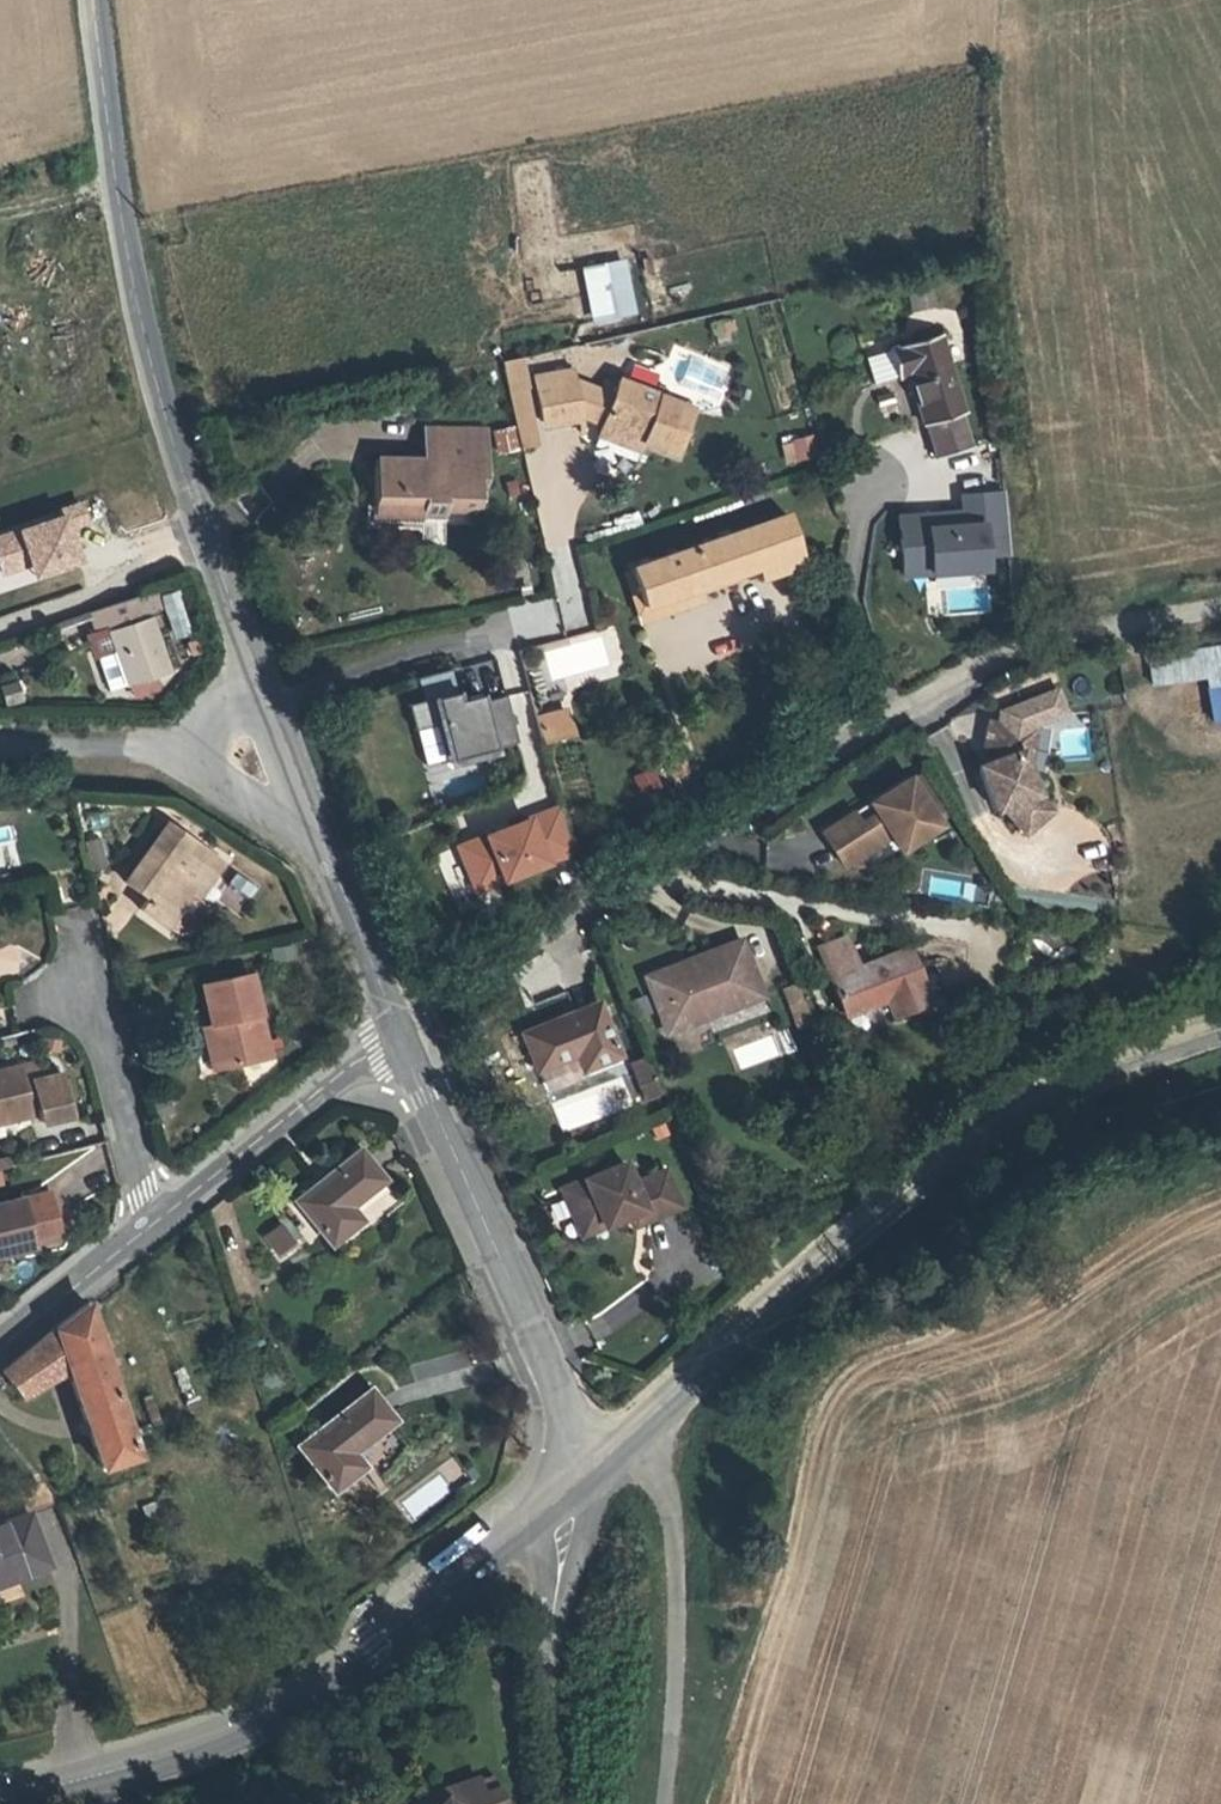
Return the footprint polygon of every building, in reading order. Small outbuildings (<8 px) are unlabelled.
[(635,314),(631,285),(644,283),(640,255),(573,265),(576,286),(583,284),(589,321),(635,314)] [(963,414),(939,336),(887,352),(895,378),(903,376),(919,427),(922,427),(933,462),(968,452),(957,416),(963,414)] [(581,441),(628,457),(635,439),(663,451),(682,406),(610,378),(603,395),(563,379),(565,373),(526,380),(533,424),(572,418),(585,422),(581,441)] [(498,455),(519,449),(513,426),(491,432),(498,455)] [(410,524),(438,528),(440,520),(465,524),(469,501),(481,503),(492,441),(428,428),(422,453),(376,445),(366,507),(390,511),(391,504),(413,508),(412,515),(410,524)] [(813,436),(781,441),(784,463),(816,458),(813,436)] [(1009,554),(1005,493),(963,496),(964,513),(965,526),(949,527),(948,514),(899,517),(901,548),(928,546),(930,573),(986,569),(985,556),(1009,554)] [(0,532),(0,591),(96,561),(79,507),(0,532)] [(965,526),(964,513),(948,514),(949,527),(965,526)] [(688,588),(755,567),(759,578),(798,566),(781,514),(623,565),(636,603),(688,588)] [(930,573),(928,546),(901,548),(903,575),(930,573)] [(641,621),(694,605),(688,588),(636,603),(641,621)] [(91,633),(103,630),(111,652),(94,658),(104,689),(121,683),(165,669),(147,615),(134,619),(127,595),(83,610),(91,633)] [(1147,652),(1149,684),(1206,680),(1209,723),(1220,723),(1220,647),(1147,652)] [(0,684),(0,695),(4,707),(24,701),(18,679),(0,684)] [(504,696),(530,784),(545,780),(519,691),(504,696)] [(449,695),(415,706),(422,731),(429,728),(441,765),(511,743),(500,696),(476,704),(474,697),(452,703),(449,695)] [(415,706),(401,710),(408,735),(422,731),(415,706)] [(557,709),(528,716),(534,739),(563,732),(557,709)] [(1026,835),(1054,813),(1041,797),(1031,770),(1024,752),(1030,730),(994,722),(988,749),(992,762),(981,766),(995,812),(1005,808),(1026,835)] [(1040,732),(1030,730),(1024,752),(1031,770),(1040,732)] [(655,767),(631,778),(641,798),(665,786),(655,767)] [(855,814),(825,832),(844,866),(893,836),(902,851),(942,827),(913,778),(873,803),(883,819),(865,830),(855,814)] [(551,807),(448,845),(464,888),(563,852),(551,807)] [(134,907),(160,923),(182,889),(199,863),(172,844),(177,837),(154,823),(118,880),(140,895),(134,907)] [(204,855),(177,837),(172,844),(199,863),(204,855)] [(78,844),(87,874),(107,868),(97,838),(78,844)] [(206,869),(199,863),(182,889),(189,894),(206,869)] [(238,910),(255,889),(237,873),(219,894),(238,910)] [(189,894),(182,889),(160,923),(171,930),(179,928),(195,905),(193,896),(189,894)] [(736,937),(641,972),(662,1020),(699,1007),(701,1013),(757,993),(736,937)] [(904,943),(822,971),(838,1009),(879,993),(885,1010),(924,995),(904,943)] [(245,968),(198,980),(209,1020),(219,1063),(265,1051),(245,968)] [(782,985),(789,1004),(803,999),(796,981),(782,985)] [(789,1004),(798,1028),(812,1023),(803,999),(789,1004)] [(599,1000),(519,1029),(531,1064),(575,1049),(580,1063),(616,1050),(599,1000)] [(855,1035),(877,1027),(872,1012),(850,1020),(855,1035)] [(208,1066),(219,1063),(209,1020),(197,1023),(208,1066)] [(730,1049),(738,1070),(792,1049),(784,1028),(730,1049)] [(630,1056),(639,1080),(655,1075),(646,1050),(630,1056)] [(2,1121),(1,1114),(37,1106),(40,1120),(71,1113),(60,1065),(38,1070),(36,1062),(0,1070),(0,1121),(2,1121)] [(646,1099),(661,1093),(655,1075),(639,1080),(646,1099)] [(362,1144),(299,1193),(332,1236),(362,1213),(351,1199),(384,1173),(362,1144)] [(630,1174),(621,1149),(562,1174),(574,1206),(591,1199),(598,1213),(638,1194),(644,1209),(672,1199),(659,1164),(630,1174)] [(0,1200),(0,1251),(30,1244),(27,1228),(48,1223),(41,1191),(19,1195),(0,1200)] [(598,1213),(591,1199),(574,1206),(581,1221),(598,1213)] [(278,1219),(257,1235),(278,1263),(299,1248),(278,1219)] [(30,1244),(52,1238),(48,1223),(27,1228),(30,1244)] [(88,1299),(3,1368),(20,1393),(69,1365),(101,1462),(136,1450),(88,1299)] [(304,1438),(337,1481),(366,1458),(355,1443),(394,1412),(372,1383),(304,1438)] [(0,1519),(0,1576),(45,1561),(28,1509),(0,1519)] [(413,1803),(498,1803),(494,1785),(474,1790),(469,1772),(448,1777),(424,1803),(417,1799),(413,1803)] [(432,1782),(417,1799),(424,1803),(448,1777),(432,1782)]
